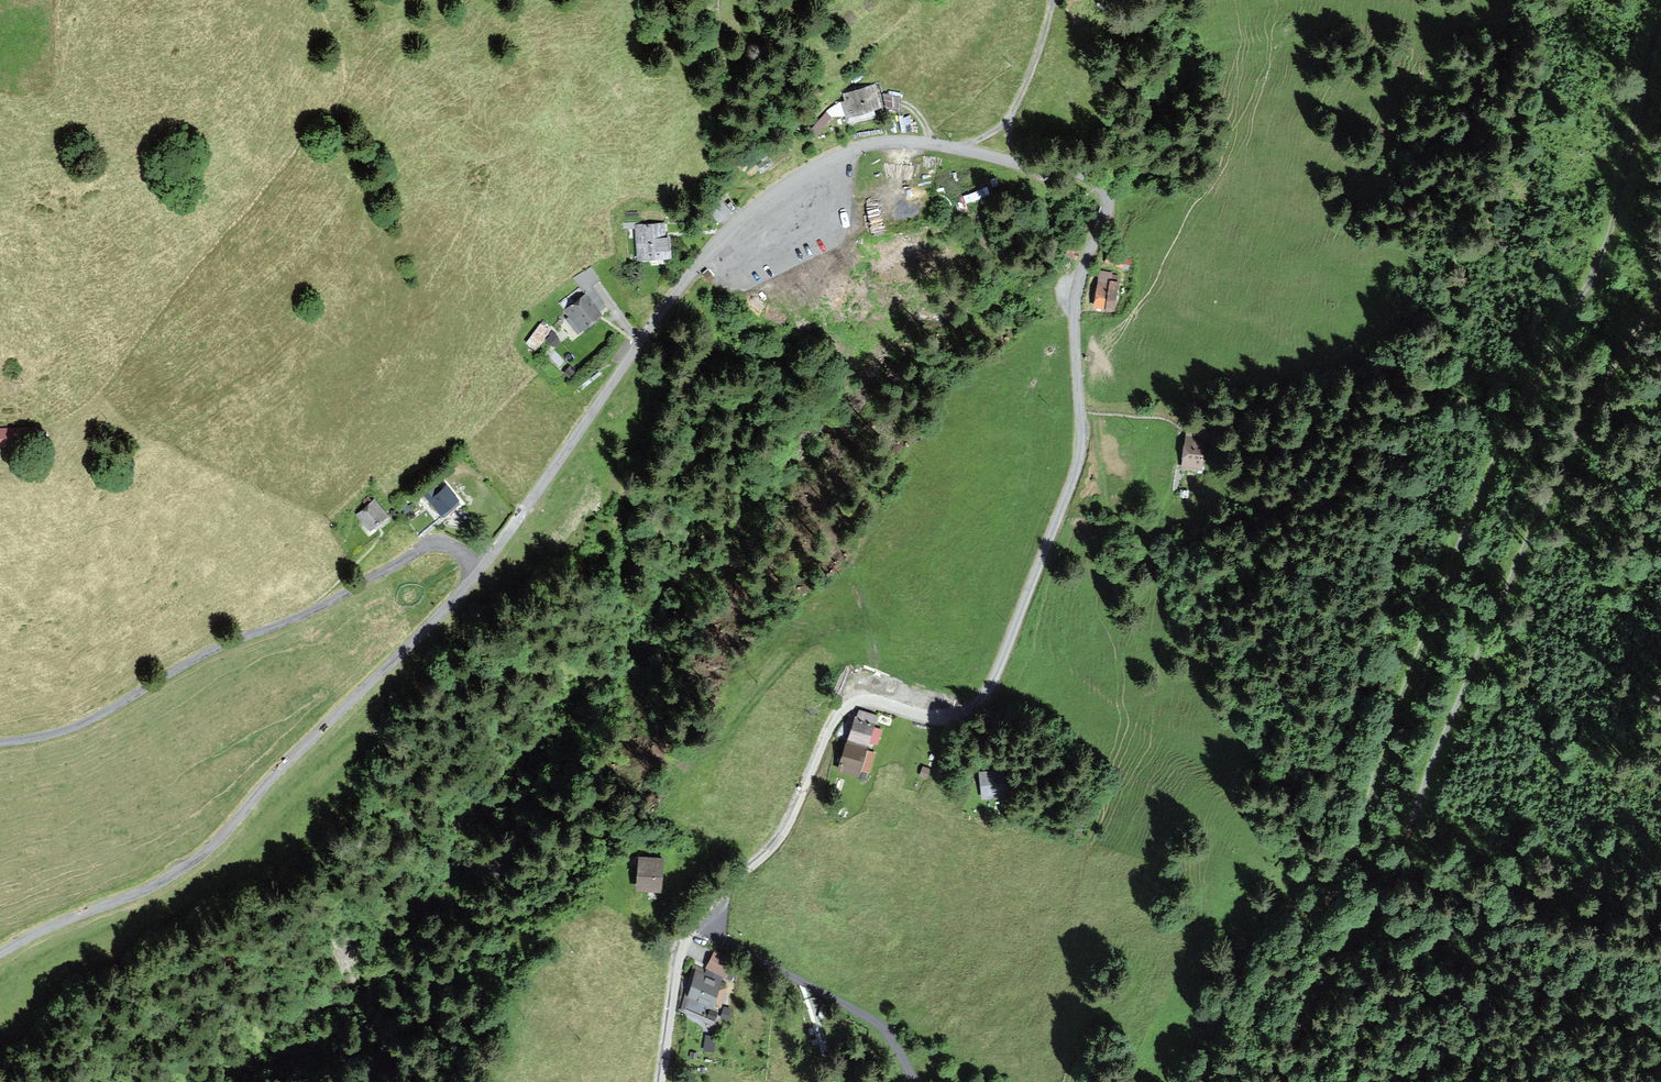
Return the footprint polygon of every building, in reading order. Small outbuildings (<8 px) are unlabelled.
[(876,82),(843,93),(845,99),(841,101),(846,118),(883,106),(876,82)] [(887,90),(885,105),(900,107),(902,92),(887,90)] [(826,110),(812,126),(818,132),(833,115),(826,110)] [(964,192),(968,203),(985,197),(981,186),(964,192)] [(665,222),(635,223),(636,259),(671,258),(670,236),(666,237),(665,222)] [(1068,255),(1078,257),(1080,248),(1070,246),(1068,255)] [(1126,258),(1108,251),(1104,261),(1123,268),(1126,258)] [(592,285),(601,280),(590,265),(574,276),(586,294),(563,309),(568,316),(566,318),(577,334),(604,316),(600,310),(606,306),(592,285)] [(1112,272),(1099,270),(1093,306),(1113,310),(1120,275),(1111,273),(1112,272)] [(550,330),(540,323),(526,342),(535,349),(550,330)] [(0,423),(0,441),(36,440),(36,423),(0,423)] [(1211,428),(1189,423),(1180,468),(1202,472),(1211,428)] [(434,486),(424,496),(443,514),(460,497),(446,482),(438,490),(434,486)] [(374,497),(356,512),(372,531),(390,515),(374,497)] [(403,499),(397,504),(404,513),(410,508),(403,499)] [(884,717),(857,711),(841,775),(867,782),(884,717)] [(1003,766),(976,770),(980,800),(1007,797),(1003,766)] [(658,857),(640,856),(637,894),(656,895),(658,857)] [(739,963),(713,949),(707,961),(733,974),(739,963)] [(725,983),(698,970),(680,1008),(707,1021),(725,983)]
